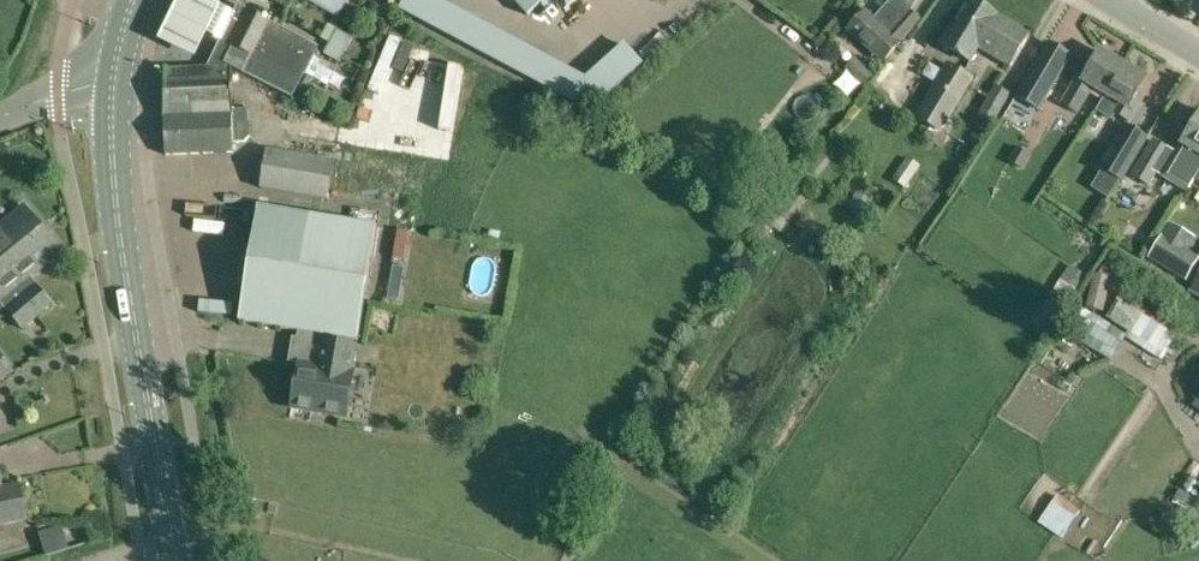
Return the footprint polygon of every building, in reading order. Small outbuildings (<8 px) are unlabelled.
[(159,41),(197,60),(209,35),(222,42),(236,14),(209,0),(178,0),(158,41),(159,41)] [(339,18),(349,0),(306,0),(339,18)] [(528,14),(538,25),(567,0),(516,0),(528,14)] [(875,20),(866,11),(849,30),(885,61),(901,43),(900,42),(921,19),(910,9),(915,0),(893,0),(875,20)] [(977,49),(982,40),(997,15),(998,14),(974,0),(971,0),(954,29),(948,25),(938,42),(971,59),(977,49)] [(323,49),(275,25),(244,9),(226,42),(230,44),(220,62),(230,67),(233,67),(297,99),(323,49)] [(982,40),(977,49),(1010,68),(1030,34),(997,15),(982,40)] [(527,37),(509,59),(519,68),(537,46),(527,37)] [(1040,58),(1016,98),(1037,110),(1061,71),(1070,55),(1049,43),(1040,58)] [(546,51),(530,66),(539,76),(555,61),(546,51)] [(1106,95),(1124,64),(1101,51),(1091,67),(1087,64),(1073,88),(1088,96),(1093,87),(1106,95)] [(557,82),(569,65),(559,58),(547,75),(557,82)] [(972,77),(946,62),(929,90),(931,92),(917,116),(941,131),(972,77)] [(1146,77),(1124,64),(1106,95),(1097,111),(1112,120),(1116,113),(1128,120),(1142,97),(1137,94),(1146,77)] [(233,67),(230,67),(165,69),(163,118),(165,118),(167,155),(234,152),(234,142),(246,142),(251,136),(250,108),(234,109),(233,67)] [(994,123),(1012,93),(995,83),(978,113),(994,123)] [(1177,152),(1154,138),(1133,174),(1149,184),(1156,173),(1187,192),(1195,179),(1198,172),(1198,115),(1177,152)] [(1127,166),(1144,141),(1147,135),(1128,124),(1102,169),(1119,179),(1127,166)] [(281,130),(280,140),(328,146),(329,136),(281,130)] [(1031,155),(1016,146),(1008,162),(1023,170),(1031,155)] [(328,199),(335,161),(269,150),(263,188),(328,199)] [(335,185),(373,187),(374,159),(335,157),(335,185)] [(906,189),(922,166),(907,157),(892,179),(906,189)] [(193,204),(193,217),(223,218),(224,205),(193,204)] [(25,328),(53,304),(36,284),(32,279),(40,272),(63,254),(24,205),(0,225),(0,297),(1,298),(0,299),(0,316),(9,309),(25,328)] [(240,326),(360,344),(378,226),(258,208),(240,326)] [(1163,234),(1148,258),(1188,283),(1198,265),(1198,256),(1163,234)] [(381,287),(398,288),(399,270),(383,268),(381,287)] [(1187,292),(1195,297),(1190,305),(1198,310),(1198,272),(1187,292)] [(1180,334),(1142,309),(1120,295),(1106,317),(1128,330),(1168,354),(1180,334)] [(1067,331),(1111,359),(1127,335),(1082,307),(1067,331)] [(349,373),(354,347),(323,342),(318,367),(300,364),(293,407),(345,416),(352,373),(349,373)] [(13,371),(0,354),(0,381),(13,371)] [(1159,507),(1173,516),(1198,475),(1198,460),(1192,456),(1159,507)] [(26,520),(20,485),(2,488),(0,478),(0,525),(26,520)] [(1033,516),(1057,532),(1075,503),(1051,488),(1033,516)]
